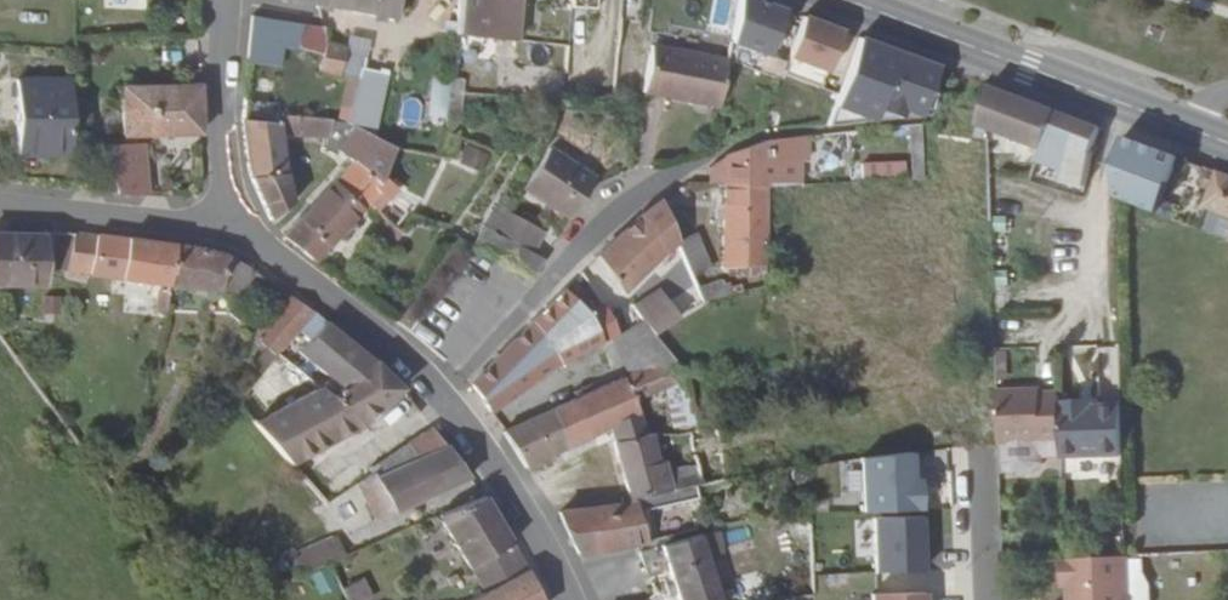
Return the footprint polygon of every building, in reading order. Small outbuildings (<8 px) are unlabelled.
[(318,5),(395,18),(397,0),(318,0),(318,5)] [(450,30),(511,39),(515,0),(454,0),(450,30)] [(758,0),(747,0),(736,43),(743,45),(739,65),(780,81),(789,58),(804,18),(758,0)] [(254,15),(250,59),(267,59),(269,43),(296,50),(298,37),(301,25),(254,15)] [(844,32),(804,18),(789,58),(829,73),(844,32)] [(301,25),(298,37),(322,43),(324,43),(321,29),(301,25)] [(298,37),(296,50),(320,55),(322,43),(298,37)] [(875,120),(900,52),(861,37),(829,122),(875,120)] [(320,55),(318,68),(339,73),(344,48),(324,43),(322,43),(320,55)] [(648,91),(721,109),(731,62),(658,45),(648,91)] [(339,73),(354,77),(360,52),(344,48),(339,73)] [(320,55),(296,50),(294,62),(318,68),(320,55)] [(940,68),(900,52),(875,120),(924,115),(934,111),(937,103),(940,68)] [(201,133),(200,66),(185,66),(185,84),(117,85),(118,134),(201,133)] [(74,150),(75,140),(71,76),(17,80),(21,152),(74,150)] [(443,97),(458,97),(460,83),(445,81),(443,97)] [(1087,161),(1100,128),(991,87),(980,126),(1043,150),(1039,162),(1064,171),(1062,178),(1084,186),(1091,162),(1087,161)] [(453,137),(458,97),(443,97),(439,131),(453,137)] [(255,178),(284,173),(280,134),(303,136),(304,122),(273,117),(275,102),(247,98),(245,113),(245,130),(250,157),(255,178)] [(304,122),(303,136),(321,138),(323,124),(304,122)] [(923,179),(922,128),(908,129),(909,180),(923,179)] [(451,155),(453,137),(439,131),(437,155),(451,155)] [(378,182),(380,179),(392,150),(360,133),(342,155),(355,163),(378,182)] [(825,160),(825,135),(776,139),(770,141),(730,155),(729,184),(768,184),(818,183),(818,160),(825,160)] [(1115,196),(1156,210),(1156,176),(1119,162),(1125,138),(1123,137),(1114,161),(1115,196)] [(1156,210),(1160,211),(1179,157),(1125,138),(1119,162),(1156,176),(1156,210)] [(124,141),(121,192),(160,196),(161,162),(145,161),(145,141),(124,141)] [(572,220),(591,188),(597,177),(549,149),(524,188),(572,220)] [(729,184),(730,155),(726,157),(712,168),(712,185),(729,184)] [(863,181),(900,179),(899,159),(862,160),(863,181)] [(335,184),(361,209),(367,203),(380,213),(397,193),(380,179),(378,182),(355,163),(335,184)] [(1214,194),(1220,174),(1211,170),(1207,172),(1205,174),(1203,178),(1203,182),(1204,189),(1214,194)] [(269,213),(273,219),(293,204),(284,173),(255,178),(269,213)] [(1227,236),(1227,177),(1220,174),(1214,194),(1212,199),(1215,201),(1211,212),(1206,226),(1227,236)] [(285,236),(310,261),(361,209),(335,184),(285,236)] [(723,270),(767,269),(768,184),(729,184),(728,236),(724,236),(723,270)] [(493,235),(505,215),(512,202),(502,196),(480,227),(493,235)] [(1206,210),(1211,212),(1215,201),(1212,199),(1210,198),(1206,210)] [(646,214),(598,259),(618,286),(624,295),(664,253),(680,243),(662,201),(646,214)] [(493,235),(535,261),(546,237),(505,215),(493,235)] [(996,232),(1007,232),(1007,219),(996,219),(996,232)] [(530,285),(543,267),(535,261),(493,235),(480,227),(467,245),(530,285)] [(0,231),(0,278),(44,278),(44,267),(45,231),(0,231)] [(72,232),(45,231),(44,267),(69,268),(72,232)] [(72,232),(69,268),(121,274),(124,237),(96,233),(72,232)] [(695,235),(680,243),(696,278),(711,271),(695,235)] [(125,236),(124,237),(121,274),(169,279),(173,242),(125,236)] [(996,251),(1009,251),(1008,237),(997,237),(996,251)] [(204,248),(173,242),(169,279),(250,287),(257,274),(228,257),(204,248)] [(998,268),(1008,268),(1008,254),(997,255),(998,268)] [(1009,272),(998,272),(998,288),(1009,288),(1009,272)] [(315,313),(271,283),(267,290),(284,304),(258,334),(279,354),(290,341),(315,313)] [(611,293),(635,328),(644,324),(635,310),(624,295),(618,286),(611,293)] [(635,310),(644,324),(670,306),(660,293),(635,310)] [(670,306),(644,324),(653,336),(699,306),(684,297),(670,306)] [(353,342),(315,313),(290,341),(325,380),(315,388),(330,402),(374,362),(353,342)] [(470,384),(493,416),(543,372),(565,362),(534,320),(506,351),(470,384)] [(644,324),(635,328),(613,344),(627,371),(641,366),(643,373),(671,361),(653,336),(644,324)] [(1007,380),(1007,350),(997,350),(997,380),(1007,380)] [(570,446),(608,427),(642,410),(639,400),(685,382),(671,361),(643,373),(586,397),(577,401),(555,410),(570,446)] [(330,402),(315,388),(262,427),(294,468),(360,427),(403,389),(374,362),(330,402)] [(574,393),(577,401),(586,397),(583,389),(574,393)] [(1059,404),(1058,394),(1041,394),(1041,389),(998,390),(1001,445),(1001,474),(1035,472),(1043,460),(1043,443),(1061,444),(1059,404)] [(1123,460),(1122,409),(1091,409),(1082,409),(1082,403),(1059,404),(1061,444),(1061,459),(1061,462),(1123,460)] [(679,431),(699,426),(692,406),(673,413),(679,431)] [(528,467),(570,446),(555,410),(504,432),(528,467)] [(608,427),(613,443),(650,431),(642,410),(608,427)] [(448,444),(433,423),(405,441),(417,460),(448,444)] [(697,487),(724,483),(715,429),(689,434),(695,465),(666,471),(665,460),(658,461),(651,431),(650,431),(613,443),(624,482),(631,500),(697,487)] [(417,460),(405,441),(368,466),(379,477),(381,479),(417,460)] [(1043,460),(1061,459),(1061,444),(1043,443),(1043,460)] [(470,475),(448,444),(417,460),(381,479),(379,477),(349,494),(372,523),(470,475)] [(911,454),(861,459),(863,515),(921,512),(921,482),(914,482),(911,454)] [(700,500),(697,487),(631,500),(634,511),(700,500)] [(485,498),(441,515),(470,568),(475,564),(487,589),(524,570),(485,498)] [(626,547),(645,542),(634,511),(631,500),(559,513),(579,554),(626,547)] [(922,518),(873,519),(874,573),(923,572),(922,518)] [(293,552),(302,572),(323,564),(343,555),(334,535),(293,552)] [(704,535),(641,554),(650,579),(671,573),(680,599),(721,599),(704,535)] [(1127,560),(1061,562),(1062,587),(1068,587),(1069,599),(1129,599),(1127,560)] [(308,571),(314,593),(335,588),(329,565),(308,571)] [(524,570),(487,589),(468,599),(540,599),(524,570)] [(344,599),(370,599),(361,577),(338,587),(344,599)]
